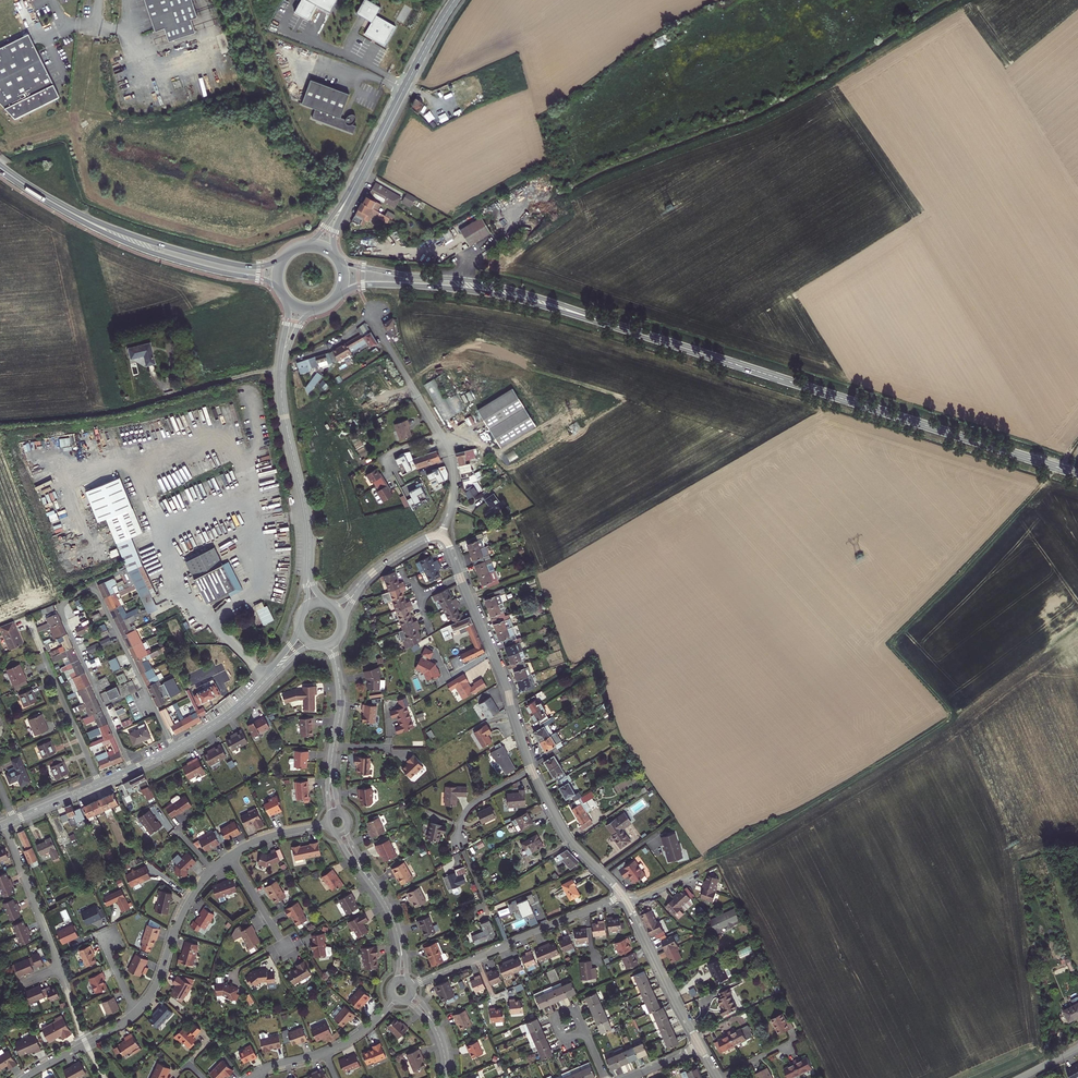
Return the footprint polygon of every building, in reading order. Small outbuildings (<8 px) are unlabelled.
[(155,31),(165,28),(169,41),(195,33),(191,20),(197,17),(192,0),(145,0),(155,31)] [(295,11),(309,19),(317,5),(331,13),(338,0),(302,0),(295,11)] [(360,14),(376,23),(370,35),(390,46),(400,27),(381,15),(385,7),(372,0),(368,0),(360,14)] [(0,44),(0,101),(14,115),(59,93),(56,86),(28,31),(0,44)] [(657,39),(649,43),(652,48),(660,44),(657,39)] [(349,94),(310,80),(302,104),(315,109),(312,118),(353,133),(356,126),(352,124),(354,122),(355,119),(356,117),(355,115),(354,115),(352,114),(349,115),(347,117),(346,120),(340,117),(349,94)] [(423,119),(428,111),(426,110),(430,104),(431,104),(432,103),(420,92),(420,91),(412,108),(423,119)] [(371,195),(389,205),(394,197),(392,196),(388,194),(383,192),(383,191),(376,186),(371,195)] [(392,196),(394,197),(397,198),(398,196),(385,189),(383,191),(392,196)] [(406,192),(401,202),(411,207),(416,197),(406,192)] [(367,196),(363,204),(373,209),(375,206),(380,209),(382,205),(368,198),(368,197),(367,196)] [(373,209),(363,204),(352,222),(360,227),(367,215),(370,217),(372,213),(388,222),(390,219),(379,212),(373,209)] [(460,230),(470,246),(491,233),(481,217),(460,230)] [(394,319),(393,319),(383,325),(391,338),(396,334),(394,325),(393,326),(394,319)] [(366,343),(367,345),(378,344),(377,342),(365,323),(358,329),(358,330),(361,335),(366,343)] [(361,335),(346,343),(351,352),(366,343),(361,335)] [(346,343),(333,351),(329,353),(333,363),(334,362),(335,361),(336,362),(351,353),(351,352),(346,343)] [(129,349),(132,359),(145,356),(147,365),(155,364),(152,351),(151,351),(150,348),(151,348),(150,344),(129,349)] [(323,374),(324,373),(323,369),(329,367),(333,363),(329,353),(325,353),(317,356),(321,367),(320,367),(320,369),(320,372),(323,374)] [(319,365),(315,357),(297,363),(300,374),(311,370),(310,368),(319,365)] [(305,388),(308,394),(315,386),(323,374),(320,372),(320,369),(305,388)] [(477,410),(501,447),(536,426),(513,388),(477,410)] [(447,405),(438,410),(444,420),(453,415),(446,402),(445,402),(447,405)] [(394,424),(400,440),(411,436),(408,428),(410,427),(408,420),(394,424)] [(456,453),(458,466),(466,464),(476,461),(475,455),(478,454),(476,448),(456,453)] [(413,459),(417,469),(441,460),(437,450),(413,459)] [(395,460),(403,474),(412,470),(404,455),(395,460)] [(360,459),(363,465),(367,463),(371,461),(370,458),(366,460),(364,457),(360,459)] [(458,466),(462,480),(469,479),(466,464),(458,466)] [(426,475),(433,486),(444,480),(438,468),(426,475)] [(376,486),(384,481),(381,476),(380,477),(375,469),(365,475),(370,483),(373,481),(376,486)] [(463,491),(468,499),(482,491),(479,485),(478,484),(476,484),(475,482),(477,482),(476,478),(474,474),(471,476),(469,476),(470,478),(469,479),(462,480),(464,491),(463,491)] [(97,486),(97,485),(98,485),(96,481),(84,485),(86,490),(97,486)] [(387,486),(384,481),(376,486),(378,490),(375,492),(381,500),(390,494),(386,486),(387,486)] [(427,498),(421,486),(409,492),(415,504),(427,498)] [(409,503),(404,494),(399,496),(405,507),(410,506),(409,503)] [(487,504),(494,513),(502,507),(493,494),(486,499),(489,503),(487,504)] [(106,519),(117,543),(131,537),(142,533),(132,508),(106,519)] [(471,542),(467,544),(470,552),(480,549),(477,541),(483,538),(482,533),(476,535),(476,536),(469,539),(471,542)] [(149,598),(156,595),(143,567),(131,537),(117,543),(128,571),(143,601),(149,598)] [(473,561),(475,564),(490,559),(486,547),(480,549),(470,552),(473,561)] [(185,559),(207,603),(228,593),(230,592),(231,595),(242,590),(228,562),(223,564),(214,548),(200,555),(199,551),(185,559)] [(420,561),(425,571),(439,564),(437,560),(433,562),(430,556),(420,561)] [(476,568),(479,577),(489,573),(486,565),(492,563),(490,559),(475,564),(476,568)] [(495,571),(492,563),(486,565),(489,573),(495,571)] [(425,571),(430,581),(440,576),(437,570),(441,568),(439,564),(425,571)] [(117,587),(119,591),(134,585),(127,571),(126,568),(120,571),(122,575),(123,575),(127,582),(127,583),(117,587)] [(486,584),(487,587),(499,583),(495,571),(489,573),(479,577),(482,585),(486,584)] [(403,582),(399,583),(394,572),(383,576),(389,592),(404,586),(403,582)] [(98,585),(104,598),(115,593),(112,587),(117,585),(114,578),(98,585)] [(119,591),(121,595),(136,588),(134,585),(119,591)] [(406,590),(404,586),(389,592),(392,601),(403,597),(402,594),(402,592),(403,591),(406,590)] [(438,599),(443,609),(458,602),(456,598),(452,600),(447,589),(432,596),(435,601),(438,599)] [(485,600),(488,608),(503,602),(500,594),(505,593),(503,589),(487,595),(489,599),(485,600)] [(120,606),(124,604),(121,598),(118,599),(115,593),(104,598),(110,611),(117,607),(120,606)] [(411,605),(410,601),(406,603),(403,597),(392,601),(396,611),(411,605)] [(143,601),(148,613),(153,611),(155,610),(149,598),(143,601)] [(461,613),(459,614),(456,608),(460,606),(458,602),(443,609),(445,613),(443,614),(442,616),(441,617),(443,620),(444,621),(446,621),(451,618),(453,623),(464,619),(461,613)] [(488,608),(492,620),(505,616),(502,609),(505,608),(503,602),(488,608)] [(254,606),(264,625),(274,619),(267,605),(259,609),(257,604),(254,606)] [(54,605),(41,610),(43,615),(55,610),(54,605)] [(400,621),(411,617),(409,611),(413,610),(411,605),(396,611),(400,621)] [(134,615),(139,612),(136,608),(129,612),(125,615),(120,606),(117,607),(123,620),(134,615)] [(110,611),(116,623),(123,620),(117,607),(110,611)] [(134,615),(135,618),(142,614),(144,618),(149,615),(148,613),(146,609),(139,612),(134,615)] [(37,628),(39,632),(50,627),(61,622),(56,611),(46,616),(47,618),(46,619),(48,623),(37,628)] [(92,616),(94,621),(101,618),(99,613),(92,616)] [(136,629),(135,625),(131,627),(129,624),(137,620),(135,618),(134,615),(123,620),(116,623),(123,636),(134,631),(136,629)] [(492,620),(497,633),(511,627),(508,619),(509,619),(508,615),(505,616),(492,620)] [(400,621),(403,630),(418,625),(417,621),(413,622),(411,617),(400,621)] [(453,637),(451,632),(464,627),(466,631),(468,630),(474,628),(470,617),(464,619),(453,623),(441,629),(446,640),(453,637)] [(10,649),(22,644),(18,632),(16,628),(14,629),(11,622),(0,626),(0,627),(5,638),(4,638),(10,649)] [(52,636),(54,640),(58,638),(67,634),(61,622),(50,627),(53,635),(52,636)] [(98,628),(101,633),(107,630),(105,625),(98,628)] [(402,641),(406,649),(420,641),(416,631),(417,630),(420,629),(418,625),(403,630),(406,639),(402,641)] [(76,629),(79,635),(85,632),(84,629),(83,626),(76,629)] [(497,633),(500,641),(504,640),(505,643),(516,639),(512,627),(511,627),(497,633)] [(134,631),(123,636),(129,648),(140,643),(134,631)] [(463,662),(485,651),(476,631),(470,634),(472,639),(470,640),(471,642),(473,641),(476,647),(460,655),(463,662)] [(60,643),(61,642),(63,646),(54,651),(55,655),(72,647),(67,634),(58,638),(60,643)] [(100,642),(102,647),(111,643),(109,638),(100,642)] [(519,643),(522,642),(520,638),(516,639),(505,643),(507,647),(505,648),(508,656),(522,651),(519,643)] [(129,648),(135,661),(148,655),(142,642),(140,643),(129,648)] [(55,660),(67,654),(69,659),(64,661),(66,665),(78,660),(72,647),(55,655),(53,656),(55,660)] [(433,652),(426,648),(421,658),(416,668),(425,673),(428,679),(433,678),(438,676),(440,676),(437,668),(436,669),(434,665),(426,661),(428,658),(430,659),(433,652)] [(152,669),(147,660),(162,653),(160,649),(148,655),(135,661),(141,674),(152,669)] [(512,664),(513,668),(516,667),(525,664),(524,661),(523,660),(525,659),(526,659),(523,651),(522,651),(508,656),(511,664),(512,664)] [(108,661),(114,672),(121,668),(116,657),(108,661)] [(73,678),(84,673),(78,660),(66,665),(63,667),(64,670),(65,670),(68,669),(72,678),(73,678)] [(11,681),(15,690),(27,684),(25,680),(27,680),(25,676),(24,676),(19,664),(7,670),(12,681),(11,681)] [(514,672),(517,680),(527,677),(531,675),(528,667),(526,668),(525,664),(516,667),(518,671),(514,672)] [(368,682),(368,689),(379,690),(380,679),(379,676),(381,675),(379,667),(364,672),(366,680),(368,679),(369,682),(368,682)] [(141,674),(147,686),(159,680),(160,680),(157,675),(155,676),(152,669),(141,674)] [(78,690),(90,685),(84,673),(73,678),(78,690)] [(124,673),(116,676),(120,684),(127,680),(124,673)] [(467,679),(464,674),(447,685),(450,691),(456,687),(463,699),(473,693),(474,694),(487,686),(482,679),(474,684),(475,686),(471,688),(467,682),(466,680),(467,679)] [(520,689),(524,687),(526,691),(534,688),(532,684),(530,685),(527,677),(517,680),(520,689)] [(71,686),(74,692),(78,690),(73,678),(72,678),(70,679),(72,685),(71,686)] [(136,692),(137,691),(132,680),(125,683),(127,687),(128,687),(131,694),(136,692)] [(151,694),(157,706),(166,702),(161,691),(163,689),(159,680),(147,686),(149,691),(150,690),(152,694),(151,694)] [(196,688),(198,692),(211,686),(208,682),(203,684),(202,683),(201,684),(201,685),(196,688)] [(194,695),(198,705),(220,694),(215,684),(211,686),(198,692),(197,692),(198,693),(194,695)] [(67,696),(68,699),(77,695),(81,704),(96,698),(90,685),(78,690),(74,692),(67,696)] [(116,686),(106,691),(110,700),(120,695),(116,686)] [(304,709),(315,709),(315,695),(317,695),(317,686),(303,686),(304,691),(301,691),(298,692),(298,691),(296,691),(283,695),(285,703),(291,702),(292,706),(293,707),(297,705),(304,705),(304,709)] [(19,695),(24,707),(37,701),(32,689),(29,690),(24,693),(19,695)] [(161,691),(166,702),(169,701),(163,689),(161,691)] [(196,706),(189,690),(186,691),(194,707),(196,706)] [(129,706),(137,702),(140,700),(136,692),(125,697),(129,706)] [(374,703),(381,702),(380,694),(369,696),(369,698),(374,698),(374,703)] [(526,706),(531,714),(543,706),(540,702),(538,703),(534,696),(526,701),(528,704),(526,706)] [(74,712),(85,707),(89,716),(102,711),(96,698),(81,704),(72,708),(74,712)] [(409,706),(406,698),(398,700),(401,708),(390,712),(392,718),(398,716),(401,726),(395,727),(397,733),(414,728),(406,707),(409,706)] [(487,720),(498,713),(495,708),(494,708),(491,703),(492,702),(489,698),(478,705),(487,720)] [(363,715),(363,722),(375,723),(377,706),(363,705),(362,712),(364,712),(364,715),(363,715)] [(531,714),(536,722),(538,721),(540,724),(548,719),(548,718),(544,712),(546,711),(543,706),(531,714)] [(122,707),(115,710),(117,715),(125,712),(122,707)] [(181,713),(178,715),(181,720),(186,729),(201,720),(199,717),(196,712),(195,710),(194,707),(189,710),(191,715),(184,719),(181,713)] [(199,717),(201,716),(206,714),(203,708),(198,710),(197,709),(195,710),(196,712),(199,717)] [(91,720),(95,719),(99,727),(107,724),(102,711),(89,716),(85,718),(86,721),(91,719),(91,720)] [(416,715),(418,721),(425,719),(423,713),(416,715)] [(29,720),(34,731),(33,731),(35,735),(49,730),(47,725),(46,726),(41,714),(41,715),(35,717),(29,720)] [(164,720),(167,728),(171,726),(175,735),(186,729),(181,720),(174,724),(170,717),(166,719),(164,720)] [(248,726),(253,736),(270,727),(264,717),(256,721),(257,722),(255,724),(254,722),(248,726)] [(300,719),(302,737),(313,736),(312,726),(314,726),(313,718),(300,719)] [(534,733),(540,742),(550,736),(545,727),(548,724),(553,721),(551,718),(548,719),(540,724),(542,728),(534,733)] [(138,726),(139,728),(129,733),(134,744),(144,740),(144,738),(150,736),(144,723),(138,726)] [(92,743),(93,745),(102,742),(113,737),(107,724),(99,727),(88,732),(90,738),(101,733),(103,738),(92,743)] [(474,732),(484,747),(492,742),(489,737),(488,737),(487,735),(492,732),(487,724),(474,732)] [(550,736),(554,734),(548,724),(545,727),(550,736)] [(248,742),(241,730),(235,734),(236,735),(226,741),(232,751),(248,742)] [(540,742),(548,755),(558,748),(550,736),(540,742)] [(112,765),(123,760),(119,752),(113,737),(102,742),(104,745),(106,744),(111,742),(112,746),(114,750),(110,751),(107,752),(108,756),(112,765)] [(38,746),(43,758),(56,753),(51,741),(38,746)] [(89,747),(91,750),(104,745),(102,742),(93,745),(89,747)] [(106,744),(104,745),(107,752),(110,751),(114,750),(112,746),(108,748),(106,744)] [(213,750),(204,755),(210,766),(227,756),(220,745),(213,749),(213,750)] [(494,759),(498,764),(499,763),(506,775),(515,769),(505,752),(507,752),(503,746),(502,746),(496,750),(490,753),(494,759)] [(544,762),(549,770),(559,764),(554,756),(560,752),(558,748),(548,755),(550,758),(544,762)] [(300,767),(307,768),(307,762),(307,761),(307,759),(308,759),(309,751),(295,751),(295,758),(291,758),(291,770),(300,771),(300,767)] [(96,756),(101,770),(112,765),(108,756),(103,758),(101,752),(99,753),(100,755),(96,756)] [(61,756),(53,759),(56,765),(63,761),(61,756)] [(402,769),(410,778),(416,772),(417,773),(423,767),(413,756),(407,761),(410,764),(408,765),(407,765),(402,769)] [(6,774),(10,783),(18,779),(21,786),(30,782),(19,757),(12,760),(15,767),(9,770),(9,773),(6,774)] [(358,765),(357,774),(369,774),(370,757),(369,757),(364,757),(355,757),(355,764),(358,765)] [(183,767),(189,779),(200,773),(201,776),(206,773),(197,758),(193,760),(194,761),(183,767)] [(51,767),(56,779),(68,773),(63,761),(56,765),(51,767)] [(559,787),(566,799),(572,796),(575,801),(576,800),(581,797),(578,792),(575,794),(567,780),(592,764),(590,761),(566,776),(556,781),(556,782),(559,787)] [(549,770),(556,781),(566,776),(559,764),(549,770)] [(123,784),(126,789),(146,779),(144,773),(123,784)] [(303,800),(303,801),(305,803),(308,802),(309,801),(309,798),(308,798),(308,789),(308,781),(295,782),(296,792),(297,792),(297,801),(303,800)] [(140,790),(143,796),(145,795),(152,791),(150,786),(140,790)] [(446,786),(445,805),(456,806),(457,796),(467,796),(467,787),(446,786)] [(645,787),(633,795),(635,799),(637,798),(642,795),(647,791),(645,787)] [(358,789),(359,797),(360,797),(361,805),(366,805),(366,807),(370,806),(373,803),(372,796),(373,796),(372,790),(371,790),(371,788),(358,789)] [(508,807),(526,806),(525,790),(520,790),(520,793),(507,794),(508,807)] [(148,800),(149,803),(151,802),(150,799),(155,797),(152,791),(145,795),(147,800),(148,800)] [(580,799),(583,803),(595,796),(592,792),(580,799)] [(118,803),(114,793),(106,796),(111,806),(118,803)] [(173,803),(165,808),(172,817),(179,813),(180,813),(184,811),(184,810),(188,808),(192,806),(185,796),(181,798),(180,796),(178,795),(172,799),(172,801),(173,803)] [(265,806),(271,819),(278,816),(277,813),(280,811),(277,804),(281,802),(277,795),(268,799),(270,803),(265,806)] [(103,810),(105,814),(113,811),(112,810),(111,806),(106,796),(99,800),(103,810)] [(96,813),(103,810),(99,800),(91,803),(96,813)] [(576,800),(575,801),(569,805),(581,825),(579,826),(581,830),(592,823),(580,804),(577,806),(575,803),(577,802),(576,800)] [(83,807),(88,817),(96,813),(91,803),(83,807)] [(75,829),(77,827),(75,823),(79,821),(77,816),(83,814),(80,807),(74,809),(72,804),(65,807),(69,817),(75,829)] [(477,813),(482,823),(495,816),(491,807),(477,813)] [(240,817),(245,827),(253,823),(256,829),(264,826),(256,808),(248,812),(249,813),(240,817)] [(149,810),(138,818),(142,824),(144,824),(151,834),(162,827),(158,821),(156,822),(154,818),(155,818),(149,810)] [(526,812),(512,820),(518,832),(533,823),(526,812)] [(615,840),(621,848),(630,841),(622,829),(631,823),(624,813),(606,825),(613,835),(616,839),(615,840)] [(59,833),(64,844),(69,841),(58,817),(52,820),(58,833),(59,833)] [(65,819),(70,830),(75,829),(69,817),(65,819)] [(379,817),(367,823),(370,829),(368,830),(372,838),(385,832),(379,817)] [(220,830),(226,840),(234,836),(234,837),(241,833),(235,822),(228,825),(228,826),(220,830)] [(434,840),(435,841),(435,840),(438,840),(440,832),(444,833),(445,827),(430,823),(427,838),(434,840)] [(24,830),(18,833),(26,850),(24,851),(29,863),(38,860),(32,847),(24,830)] [(202,845),(206,852),(211,849),(210,847),(212,846),(213,847),(220,843),(213,832),(199,840),(193,843),(198,848),(202,845)] [(522,843),(528,854),(544,846),(537,834),(522,843)] [(675,834),(661,838),(668,863),(683,858),(681,851),(682,850),(680,844),(678,845),(675,834)] [(59,857),(50,838),(46,840),(46,841),(36,845),(41,855),(49,852),(53,860),(59,857)] [(389,840),(375,846),(378,853),(380,852),(384,861),(396,856),(389,840)] [(292,847),(295,860),(321,855),(318,842),(310,843),(310,845),(305,846),(305,847),(300,848),(300,845),(292,847)] [(0,861),(9,858),(4,848),(0,850),(0,861)] [(262,853),(258,863),(266,867),(280,861),(275,849),(271,851),(271,852),(270,853),(270,854),(267,855),(262,853)] [(572,868),(579,862),(567,850),(554,858),(557,863),(561,860),(563,859),(572,868)] [(187,876),(187,870),(196,862),(188,853),(183,859),(182,858),(176,864),(177,864),(176,865),(175,873),(177,875),(181,875),(181,876),(187,876)] [(129,868),(137,864),(136,863),(134,859),(133,857),(126,861),(127,863),(129,868)] [(563,859),(561,860),(570,870),(572,868),(563,859)] [(636,865),(633,861),(618,872),(623,879),(626,876),(629,879),(627,880),(631,885),(644,876),(640,870),(639,871),(636,866),(636,865)] [(404,862),(392,869),(395,876),(396,875),(402,885),(413,878),(404,862)] [(119,866),(122,871),(129,868),(127,863),(119,866)] [(131,886),(150,877),(145,866),(143,867),(136,870),(133,869),(132,872),(126,875),(131,886)] [(455,873),(447,876),(451,889),(456,888),(460,885),(467,883),(464,875),(467,874),(464,866),(454,870),(455,873)] [(326,883),(328,884),(333,890),(337,887),(338,888),(344,884),(340,879),(338,880),(337,878),(337,875),(333,869),(323,876),(324,879),(324,881),(326,883)] [(12,882),(11,878),(9,879),(6,873),(0,876),(0,887),(12,882)] [(707,883),(705,882),(703,887),(715,891),(717,887),(720,879),(718,878),(714,877),(714,875),(714,874),(711,873),(710,876),(709,875),(707,883)] [(213,886),(217,898),(237,891),(233,879),(230,880),(230,879),(222,882),(223,884),(220,885),(218,884),(213,886)] [(570,900),(580,895),(575,885),(576,885),(573,879),(562,885),(570,900)] [(276,881),(264,887),(267,892),(268,892),(275,903),(286,897),(276,881)] [(0,887),(4,897),(14,893),(12,887),(14,886),(12,882),(0,887)] [(412,900),(416,907),(427,902),(419,887),(406,894),(410,900),(412,900)] [(703,887),(701,893),(703,893),(702,898),(714,902),(717,892),(715,891),(703,887)] [(118,901),(123,911),(130,908),(122,889),(104,897),(107,905),(118,901)] [(172,894),(159,890),(158,895),(160,895),(158,905),(157,904),(155,911),(161,913),(167,914),(169,908),(168,907),(169,902),(170,902),(172,894)] [(685,904),(692,898),(685,890),(678,895),(677,894),(673,897),(682,907),(685,904)] [(351,893),(339,900),(347,914),(358,908),(353,899),(354,898),(351,893)] [(536,902),(533,894),(527,897),(528,899),(518,903),(517,902),(509,905),(513,913),(520,909),(523,917),(528,915),(530,920),(536,917),(531,906),(531,907),(530,905),(536,902)] [(667,906),(675,915),(683,908),(682,907),(673,897),(669,901),(671,902),(667,906)] [(3,903),(7,912),(20,907),(18,903),(15,904),(13,899),(3,903)] [(293,919),(297,926),(307,920),(303,913),(304,913),(298,902),(285,910),(289,916),(291,915),(291,917),(292,916),(293,918),(293,919)] [(95,921),(102,918),(96,905),(89,909),(81,913),(86,924),(94,920),(95,921)] [(7,912),(11,920),(20,916),(18,911),(21,910),(20,907),(7,912)] [(194,921),(190,926),(198,931),(201,926),(204,928),(206,927),(209,923),(210,923),(212,920),(211,918),(214,914),(204,907),(200,914),(201,915),(199,917),(198,916),(195,922),(194,921)] [(644,923),(646,927),(658,922),(652,910),(651,910),(649,907),(641,911),(645,922),(644,923)] [(710,921),(717,935),(721,932),(720,929),(728,926),(729,929),(734,927),(733,926),(737,924),(736,922),(740,920),(738,917),(737,914),(735,909),(710,921)] [(363,923),(368,920),(364,913),(348,922),(353,931),(354,930),(358,938),(368,932),(365,926),(364,927),(363,924),(363,923)] [(425,936),(435,932),(429,916),(417,921),(420,929),(422,928),(425,936)] [(503,940),(507,938),(498,917),(494,918),(503,940)] [(609,931),(621,930),(620,918),(613,918),(612,919),(611,917),(607,917),(609,931)] [(471,936),(475,944),(487,939),(488,940),(496,936),(489,920),(481,924),(484,931),(481,933),(481,932),(471,936)] [(592,924),(593,936),(606,934),(604,920),(600,921),(600,923),(598,923),(592,924)] [(17,935),(29,930),(28,926),(26,927),(23,921),(13,925),(17,935)] [(655,935),(657,939),(666,935),(664,931),(659,921),(658,922),(646,927),(648,932),(650,931),(652,936),(655,935)] [(73,925),(57,932),(63,944),(68,941),(71,939),(71,940),(79,937),(73,925)] [(147,925),(142,942),(153,946),(156,936),(158,937),(160,929),(147,925)] [(255,932),(256,932),(252,925),(242,930),(239,926),(236,928),(231,936),(234,941),(242,936),(249,948),(247,949),(250,954),(258,949),(255,944),(260,942),(257,937),(255,937),(256,934),(255,932)] [(574,931),(576,943),(588,942),(587,928),(582,928),(583,930),(581,931),(574,931)] [(17,935),(21,945),(31,941),(29,935),(31,934),(29,930),(17,935)] [(314,952),(315,957),(326,956),(326,951),(325,951),(325,948),(326,946),(326,944),(324,942),(324,941),(326,941),(325,933),(312,935),(313,942),(311,942),(312,949),(314,949),(315,951),(314,952)] [(565,938),(563,939),(559,940),(564,952),(574,947),(568,935),(564,936),(565,938)] [(665,946),(663,947),(665,951),(677,946),(679,945),(674,936),(662,941),(665,946)] [(628,937),(614,943),(620,956),(632,950),(629,944),(631,943),(628,937)] [(197,950),(198,945),(186,941),(183,948),(185,949),(184,952),(183,951),(181,956),(180,955),(178,961),(192,965),(195,955),(196,955),(198,950),(197,950)] [(441,954),(436,942),(424,948),(426,952),(427,952),(430,960),(432,966),(443,962),(443,961),(447,960),(448,958),(446,954),(444,953),(441,954)] [(559,954),(554,943),(550,944),(548,945),(548,943),(544,945),(549,958),(559,954)] [(79,951),(86,966),(96,962),(92,953),(93,953),(90,945),(79,951)] [(541,948),(539,949),(535,951),(540,962),(549,958),(544,945),(540,947),(541,948)] [(377,946),(362,948),(363,961),(364,961),(365,969),(378,968),(377,959),(376,959),(375,956),(378,956),(377,946)] [(669,955),(673,963),(683,958),(679,951),(677,946),(665,951),(668,956),(669,955)] [(39,966),(44,964),(41,956),(45,955),(41,947),(37,949),(39,952),(32,955),(32,956),(35,964),(36,966),(38,965),(39,966)] [(537,964),(531,950),(527,952),(528,954),(526,955),(522,957),(526,968),(537,964)] [(635,952),(622,957),(627,969),(638,964),(635,958),(635,957),(637,956),(635,952)] [(139,955),(136,954),(132,962),(133,964),(130,971),(140,976),(142,972),(143,971),(145,972),(148,968),(145,966),(148,960),(143,957),(144,955),(140,953),(139,955)] [(28,972),(34,970),(32,966),(35,964),(32,956),(22,961),(26,972),(28,971),(28,972)] [(512,959),(508,960),(514,973),(523,969),(519,958),(514,960),(513,960),(512,959)] [(715,975),(718,983),(720,982),(722,981),(728,978),(729,977),(730,978),(733,976),(729,969),(728,968),(726,969),(726,968),(724,969),(720,959),(708,965),(711,970),(712,970),(715,975)] [(292,969),(287,973),(294,984),(311,974),(308,968),(310,967),(306,960),(297,965),(298,968),(293,971),(292,969)] [(503,964),(499,966),(504,977),(514,973),(508,960),(504,962),(505,964),(503,964)] [(591,960),(580,962),(582,980),(598,978),(596,969),(592,970),(592,968),(591,960)] [(14,973),(18,972),(20,976),(25,974),(25,972),(26,972),(22,961),(11,966),(14,973)] [(267,982),(268,982),(275,982),(274,972),(266,973),(266,971),(266,969),(265,969),(261,969),(261,971),(259,971),(258,970),(256,970),(255,970),(254,971),(253,971),(248,975),(249,976),(245,979),(250,984),(253,981),(255,983),(258,980),(260,982),(260,981),(267,981),(267,982)] [(502,981),(497,970),(493,971),(491,972),(490,970),(486,972),(492,985),(502,981)] [(644,971),(634,976),(638,985),(648,981),(644,971)] [(91,978),(90,980),(92,985),(91,985),(90,987),(92,990),(94,991),(95,990),(96,993),(107,988),(103,980),(106,979),(103,972),(91,978)] [(475,979),(470,980),(475,992),(485,988),(480,974),(476,976),(476,978),(475,979)] [(175,988),(171,994),(182,1000),(189,989),(190,988),(192,985),(190,983),(188,982),(190,979),(184,977),(183,979),(177,976),(173,983),(177,986),(176,988),(175,988)] [(215,987),(215,994),(222,994),(226,996),(227,997),(229,999),(230,998),(233,999),(236,993),(238,988),(232,985),(231,987),(228,986),(227,985),(224,983),(223,983),(223,978),(222,976),(217,977),(216,978),(216,984),(214,984),(215,985),(215,987)] [(448,980),(435,986),(438,994),(440,993),(443,1001),(454,996),(448,980)] [(652,990),(648,981),(638,985),(642,994),(652,990)] [(576,992),(572,982),(562,986),(567,996),(576,992)] [(38,1000),(49,995),(45,988),(42,990),(40,985),(35,987),(35,989),(34,989),(38,1000)] [(49,995),(51,1001),(60,997),(56,987),(51,989),(50,986),(45,988),(49,995)] [(552,987),(552,986),(543,990),(549,1004),(558,1000),(553,990),(552,987)] [(558,1000),(567,996),(562,986),(553,990),(558,1000)] [(349,1001),(358,1009),(364,1002),(365,1003),(370,997),(360,988),(349,1001)] [(24,997),(27,1005),(38,1000),(34,989),(32,990),(31,989),(26,991),(28,995),(24,997)] [(543,990),(534,994),(540,1008),(549,1004),(543,990)] [(646,1003),(656,998),(652,990),(642,994),(646,1003)] [(589,1006),(600,1001),(596,992),(586,997),(589,1006)] [(681,996),(689,1012),(698,1007),(690,992),(681,996)] [(721,1010),(724,1016),(737,1009),(730,995),(719,1000),(724,1009),(721,1010)] [(105,1008),(108,1014),(119,1009),(115,1001),(116,1001),(114,997),(102,1002),(105,1008)] [(646,1003),(650,1012),(652,1011),(660,1007),(656,998),(646,1003)] [(511,1013),(523,1012),(522,1000),(516,1000),(514,1001),(514,999),(509,999),(511,1013)] [(593,1015),(604,1010),(600,1001),(589,1006),(593,1015)] [(149,1020),(157,1028),(169,1015),(170,1016),(173,1013),(163,1003),(157,1009),(158,1010),(149,1020)] [(1070,1021),(1077,1017),(1077,1004),(1076,1005),(1064,1011),(1070,1021)] [(660,1007),(652,1011),(656,1020),(667,1016),(663,1006),(660,1007)] [(334,1019),(343,1026),(349,1019),(351,1021),(355,1015),(345,1007),(334,1019)] [(490,1008),(491,1022),(504,1021),(503,1008),(496,1009),(494,1009),(494,1007),(490,1008)] [(466,1010),(453,1015),(456,1022),(457,1021),(460,1030),(472,1025),(466,1010)] [(593,1015),(597,1024),(608,1019),(604,1010),(593,1015)] [(779,1035),(794,1028),(790,1020),(787,1022),(783,1014),(772,1019),(779,1035)] [(63,1038),(72,1033),(62,1015),(55,1019),(56,1021),(42,1029),(43,1032),(40,1033),(46,1043),(49,1042),(55,1039),(55,1038),(54,1037),(57,1036),(57,1037),(61,1034),(63,1038)] [(667,1016),(656,1020),(660,1029),(671,1024),(667,1016)] [(523,1024),(527,1033),(541,1027),(537,1018),(523,1024)] [(395,1019),(387,1026),(399,1038),(408,1028),(403,1023),(401,1025),(395,1019)] [(601,1033),(612,1028),(608,1019),(597,1024),(601,1033)] [(311,1029),(316,1041),(324,1037),(325,1037),(332,1034),(326,1022),(318,1026),(311,1029)] [(174,1037),(180,1043),(182,1040),(190,1048),(194,1044),(193,1042),(196,1040),(193,1037),(191,1035),(193,1033),(195,1035),(201,1030),(195,1024),(188,1032),(183,1028),(174,1037)] [(660,1029),(664,1038),(675,1033),(671,1024),(660,1029)] [(736,1046),(754,1036),(751,1031),(749,1026),(748,1025),(734,1032),(733,1030),(729,1032),(736,1046)] [(288,1033),(292,1045),(300,1042),(300,1043),(307,1040),(303,1027),(288,1033)] [(545,1036),(541,1027),(527,1033),(526,1034),(530,1043),(545,1036)] [(715,1043),(719,1051),(723,1050),(724,1051),(736,1046),(729,1032),(725,1034),(726,1036),(719,1040),(719,1041),(715,1043)] [(664,1038),(669,1048),(679,1043),(675,1033),(664,1038)] [(117,1046),(114,1048),(117,1054),(121,1051),(122,1053),(123,1053),(125,1053),(126,1053),(128,1052),(129,1053),(134,1049),(135,1050),(137,1051),(138,1050),(139,1049),(140,1047),(139,1046),(132,1034),(124,1038),(126,1040),(117,1046)] [(35,1035),(15,1043),(20,1055),(29,1052),(32,1051),(32,1052),(36,1050),(37,1052),(41,1050),(35,1035)] [(260,1039),(263,1052),(269,1050),(269,1049),(277,1047),(277,1048),(282,1047),(279,1035),(260,1039)] [(545,1036),(530,1043),(534,1052),(538,1050),(549,1045),(545,1036)] [(477,1041),(466,1046),(468,1050),(469,1050),(473,1058),(483,1054),(477,1041)] [(643,1042),(633,1047),(638,1057),(648,1053),(643,1042)] [(374,1062),(386,1057),(380,1043),(372,1046),(373,1049),(362,1053),(367,1064),(374,1061),(374,1062)] [(625,1051),(629,1061),(638,1057),(633,1047),(632,1044),(623,1048),(625,1051)] [(239,1053),(244,1062),(248,1060),(249,1058),(251,1059),(252,1061),(258,1057),(251,1045),(245,1048),(246,1050),(239,1053)] [(542,1059),(553,1055),(549,1045),(538,1050),(542,1059)] [(419,1049),(406,1054),(414,1072),(425,1067),(421,1058),(422,1057),(419,1049)] [(10,1069),(17,1064),(8,1051),(0,1056),(0,1070),(8,1065),(10,1069)] [(625,1051),(615,1055),(620,1065),(629,1061),(625,1051)] [(359,1065),(355,1054),(348,1057),(348,1058),(346,1058),(345,1058),(338,1060),(342,1068),(343,1067),(345,1071),(352,1068),(353,1069),(357,1067),(357,1066),(358,1065),(359,1065)] [(615,1055),(606,1059),(610,1069),(620,1065),(615,1055)] [(801,1074),(813,1069),(807,1057),(800,1061),(798,1059),(795,1061),(801,1074)] [(71,1067),(68,1068),(67,1068),(62,1069),(66,1077),(75,1077),(77,1077),(78,1077),(82,1076),(82,1075),(85,1074),(79,1061),(70,1065),(71,1067)] [(210,1074),(214,1077),(223,1077),(226,1075),(228,1077),(234,1071),(222,1061),(210,1074)] [(789,1077),(794,1077),(801,1074),(795,1061),(790,1063),(792,1065),(784,1069),(789,1077)] [(584,1077),(591,1077),(595,1076),(589,1062),(579,1066),(584,1077)] [(151,1077),(165,1077),(166,1075),(167,1076),(171,1069),(159,1063),(151,1077)] [(1074,1065),(1074,1066),(1072,1068),(1071,1066),(1066,1069),(1071,1077),(1077,1077),(1077,1063),(1074,1065)] [(570,1070),(573,1077),(584,1077),(579,1066),(570,1070)] [(686,1071),(689,1077),(696,1077),(701,1076),(696,1066),(686,1071)] [(322,1068),(315,1071),(315,1072),(308,1076),(309,1077),(326,1077),(322,1068)] [(758,1077),(773,1077),(768,1068),(756,1074),(758,1077)]
